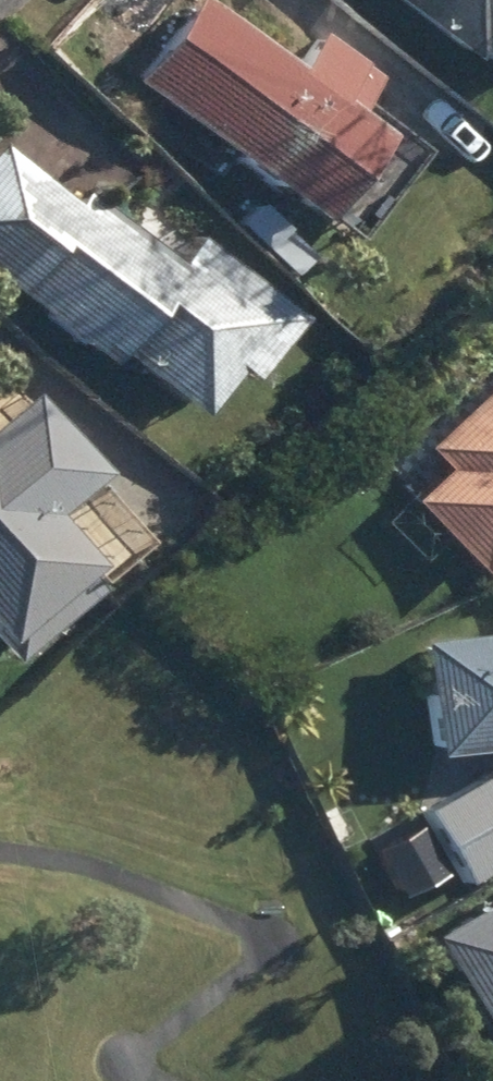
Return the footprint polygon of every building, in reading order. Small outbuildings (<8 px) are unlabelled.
[(277,245),(363,140),(191,0),(184,0),(117,81),(271,207),(255,227),(277,245)] [(492,60),(492,0),(409,0),(492,60)] [(172,419),(210,376),(222,386),(274,324),(181,243),(158,270),(72,196),(60,209),(0,156),(0,293),(86,367),(98,353),(172,419)] [(14,647),(107,572),(71,527),(56,509),(106,470),(37,383),(15,400),(24,412),(0,431),(0,630),(14,647)] [(469,580),(492,559),(492,384),(420,450),(440,473),(402,506),(469,580)] [(448,755),(492,752),(492,636),(439,641),(448,755)] [(469,883),(492,870),(492,777),(429,813),(469,883)] [(492,1029),(492,911),(443,938),(492,1029)]
